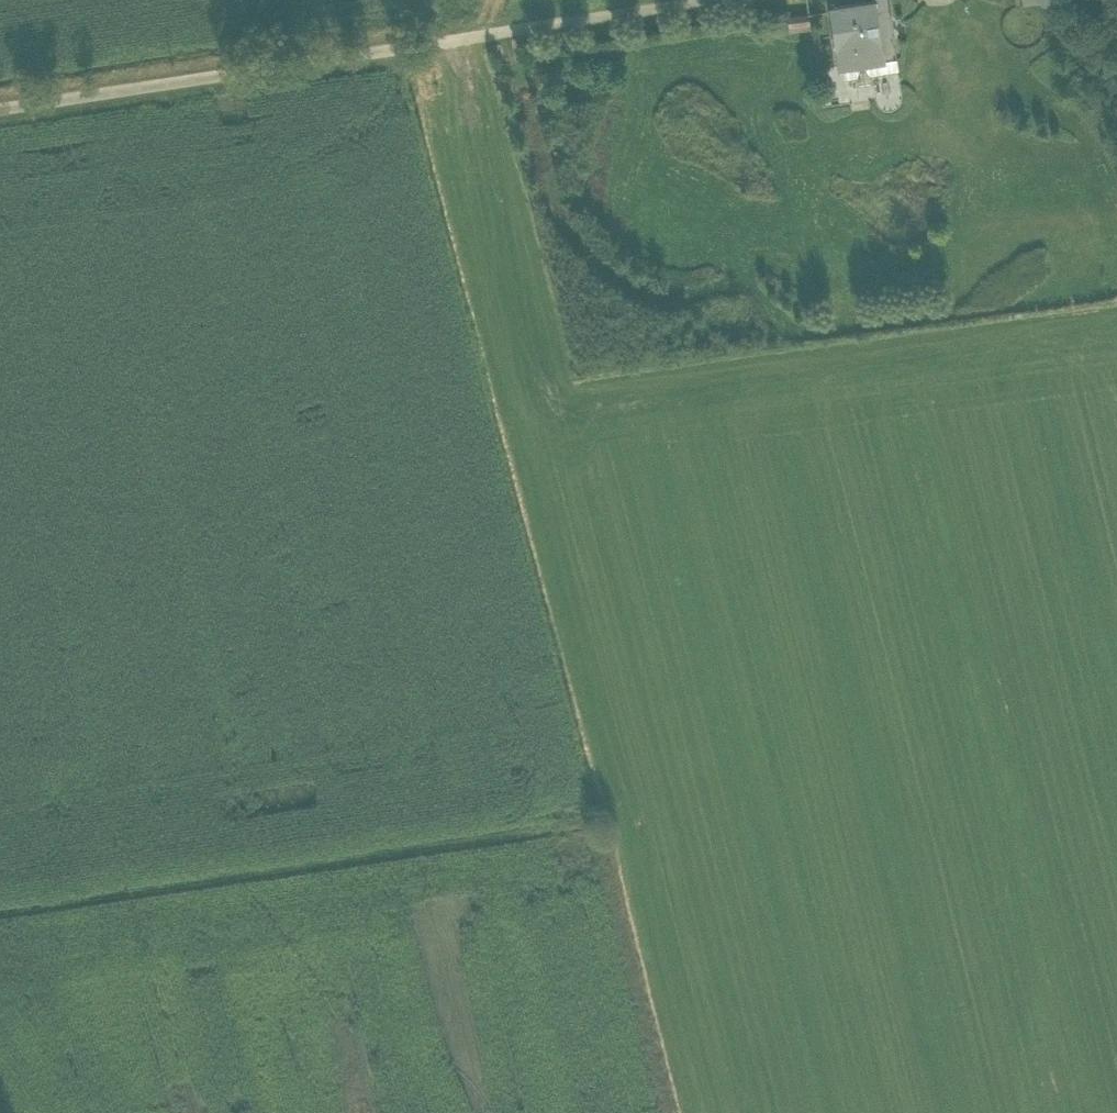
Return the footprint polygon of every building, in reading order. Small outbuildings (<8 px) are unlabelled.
[(897,70),(893,43),(894,42),(890,12),(889,12),(887,0),(870,0),(830,6),(839,66),(843,66),(845,78),(857,77),(858,84),(872,82),(871,74),(897,70)] [(788,32),(809,29),(807,14),(786,17),(788,32)]
